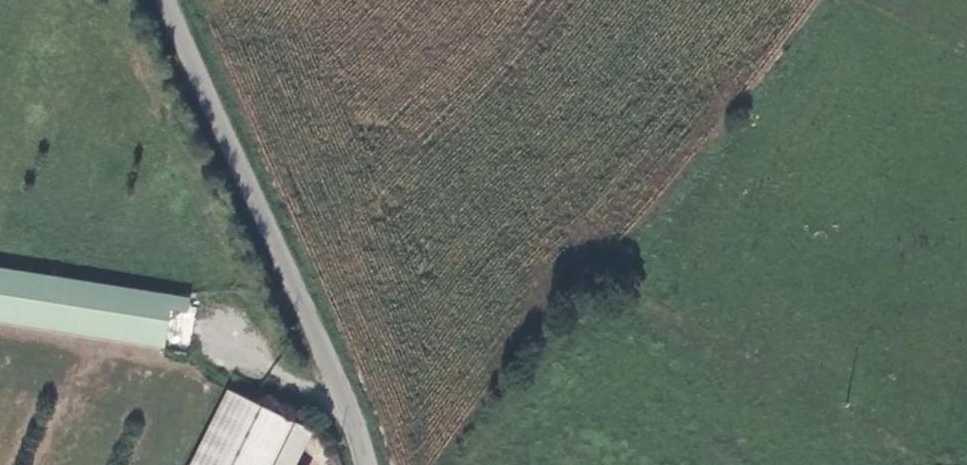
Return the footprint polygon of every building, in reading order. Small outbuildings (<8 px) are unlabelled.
[(0,271),(0,325),(161,351),(170,297),(0,271)] [(227,385),(188,464),(270,464),(293,418),(227,385)]
